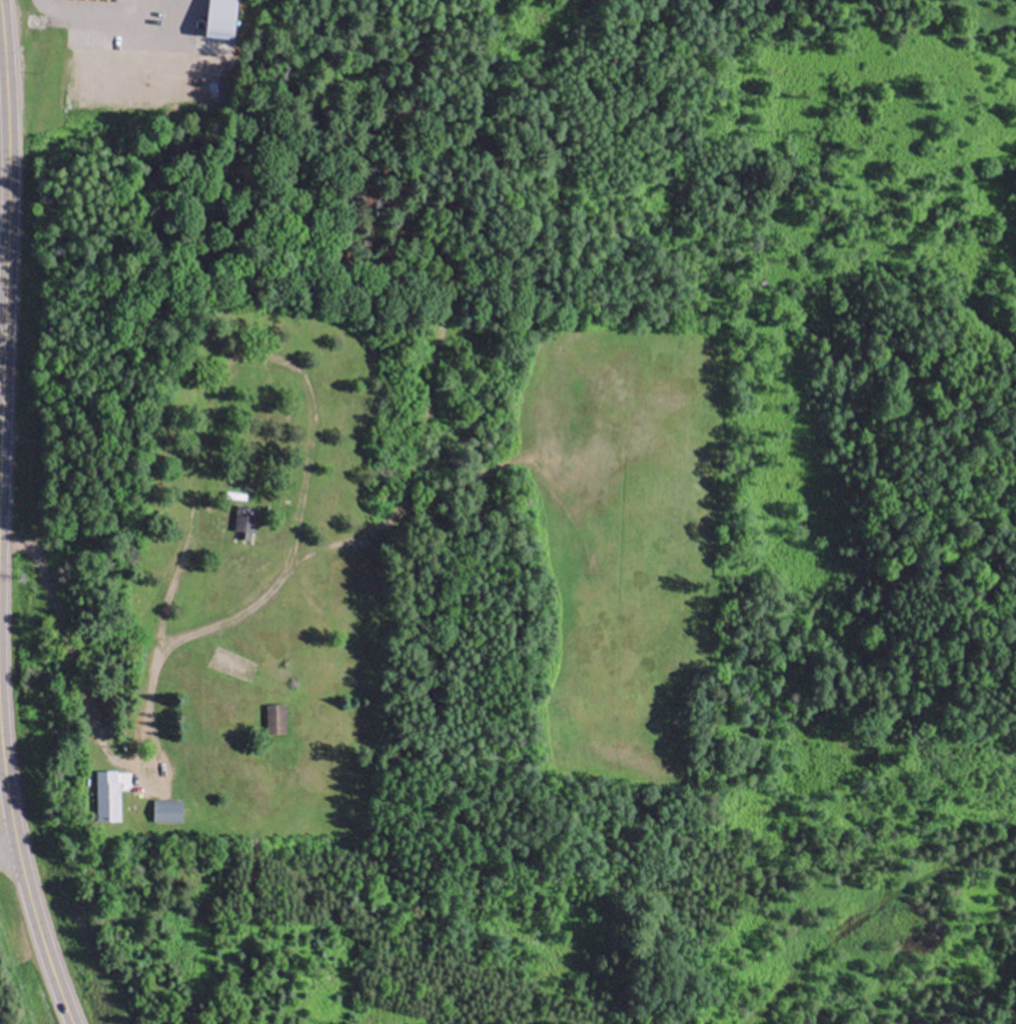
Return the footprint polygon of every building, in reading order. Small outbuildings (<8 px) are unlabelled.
[(208,35),(236,36),(237,0),(210,0),(208,35)] [(235,530),(243,530),(243,540),(255,540),(255,505),(235,505),(235,530)] [(265,733),(285,733),(285,703),(265,703),(265,733)] [(120,821),(120,770),(97,770),(97,821),(120,821)] [(182,798),(152,798),(152,821),(182,821),(182,798)]
